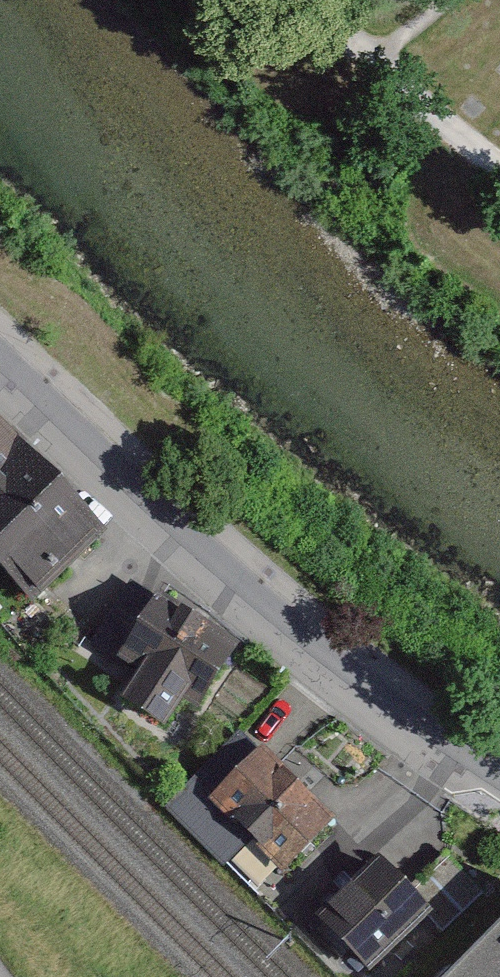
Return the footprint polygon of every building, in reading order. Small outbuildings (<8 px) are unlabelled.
[(0,432),(0,565),(33,599),(99,536),(0,432)] [(277,645),(137,569),(91,654),(140,681),(124,709),(194,747),(213,711),(235,723),(277,645)] [(363,831),(256,733),(206,788),(266,843),(255,855),(302,898),(363,831)] [(400,860),(335,930),(385,976),(411,976),(488,895),(456,865),(433,891),(400,860)] [(481,976),(499,976),(499,960),(481,976)]
